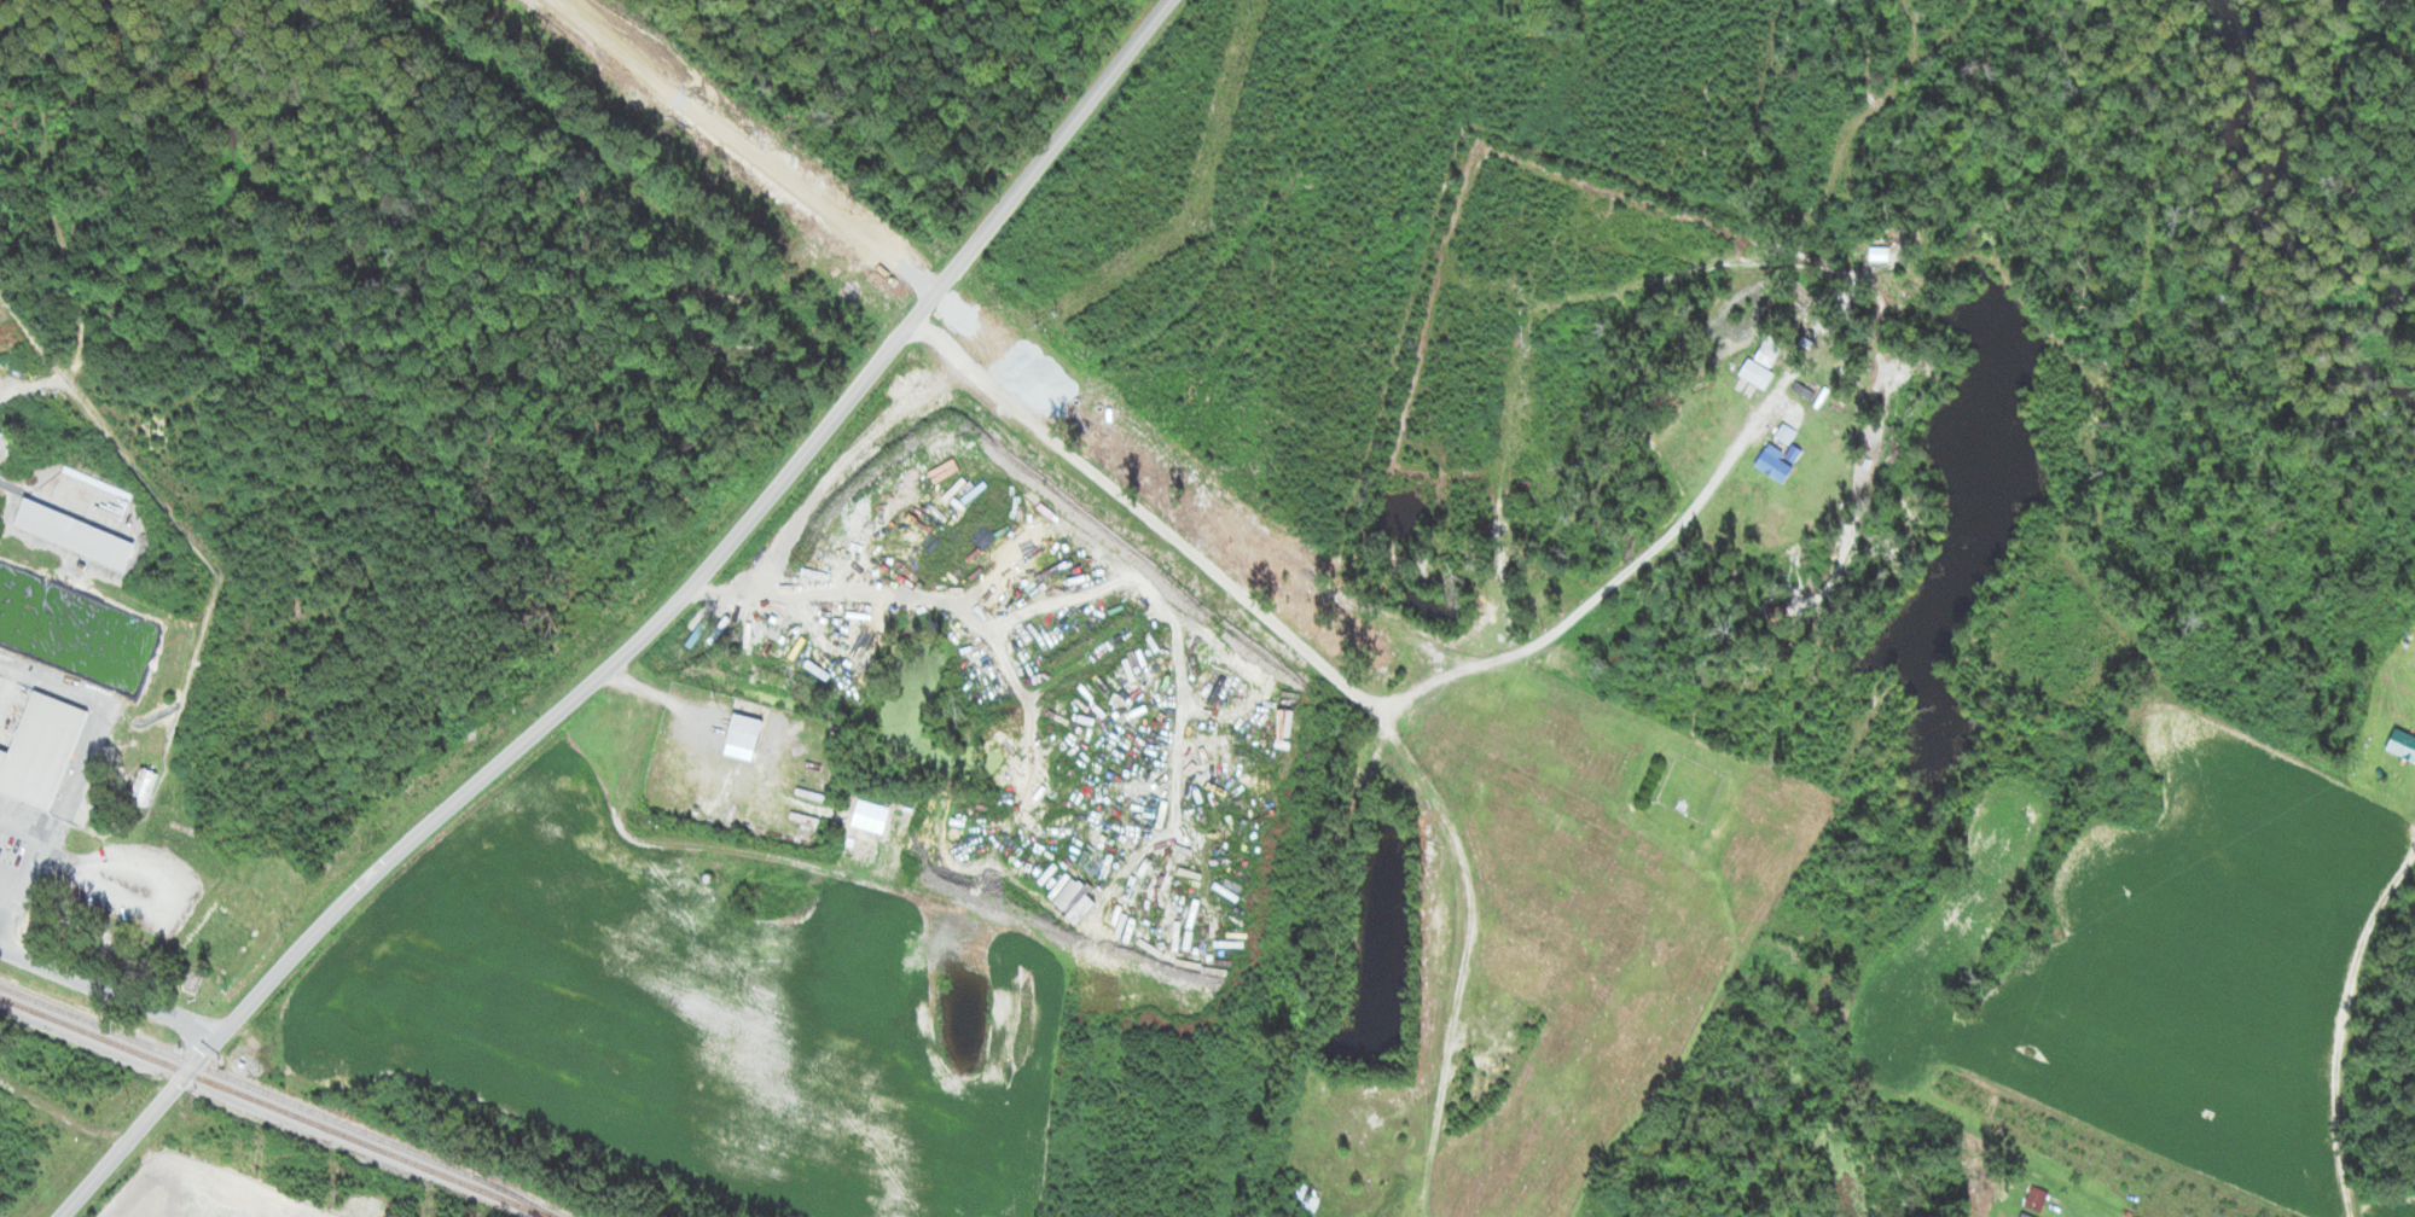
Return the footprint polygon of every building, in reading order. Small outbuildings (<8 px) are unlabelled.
[(1888,247),(1870,247),(1870,260),(1888,260),(1888,247)] [(1755,360),(1772,367),(1784,342),(1768,334),(1755,360)] [(1755,466),(1784,484),(1793,468),(1780,460),(1784,453),(1769,444),(1755,466)] [(136,544),(25,500),(13,528),(124,572),(136,544)] [(85,710),(31,691),(10,752),(0,748),(0,792),(50,810),(85,710)] [(764,722),(734,713),(725,744),(755,753),(764,722)] [(2395,730),(2387,753),(2414,763),(2414,737),(2395,730)] [(158,775),(140,767),(127,799),(145,806),(158,775)] [(1315,1215),(1324,1192),(1300,1183),(1292,1206),(1315,1215)] [(2041,1213),(2051,1194),(2034,1186),(2025,1205),(2041,1213)]
